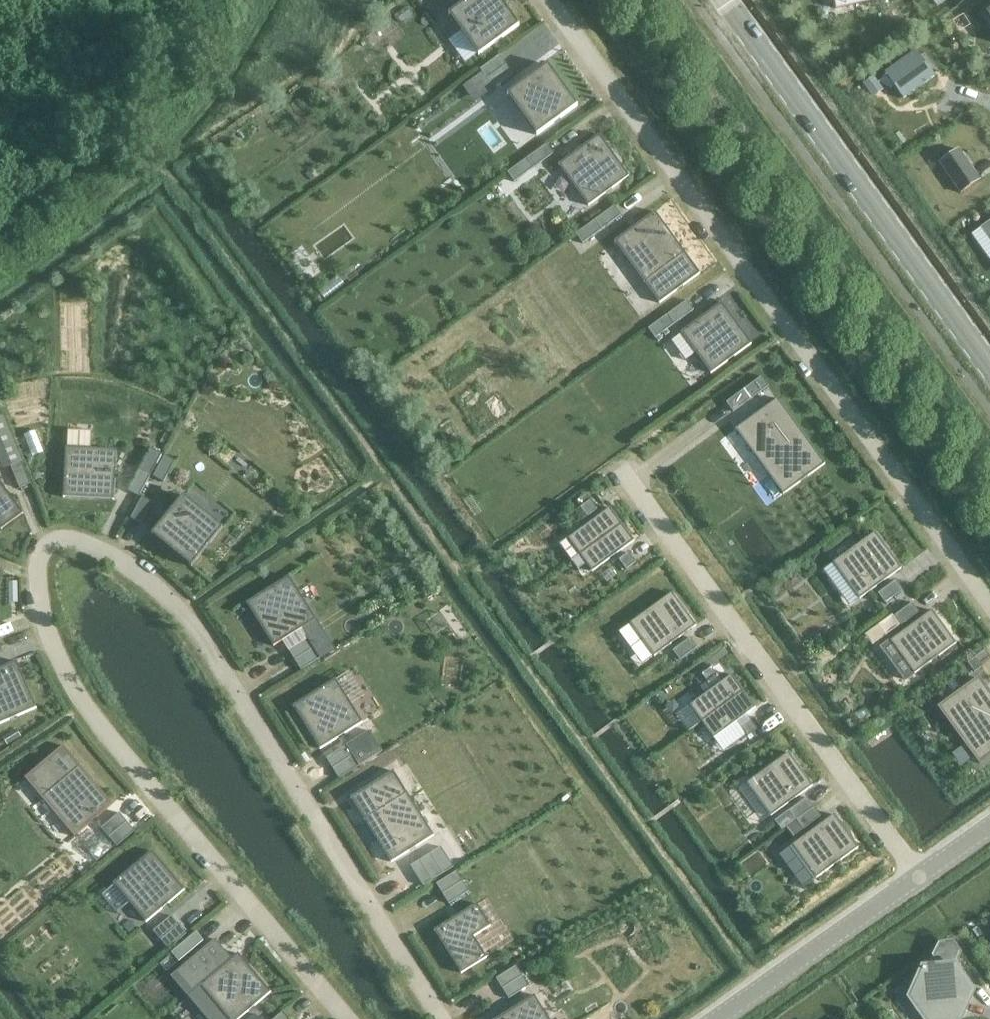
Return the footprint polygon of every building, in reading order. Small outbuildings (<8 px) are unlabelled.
[(441,11),(455,0),(435,0),(434,1),(441,11)] [(500,0),(467,0),(448,14),(478,55),(519,26),(500,0)] [(836,8),(835,8),(835,9),(874,0),(834,0),(836,8)] [(916,50),(894,66),(913,92),(935,76),(934,76),(933,76),(915,52),(916,51),(916,50)] [(506,65),(499,55),(480,69),(487,79),(506,65)] [(577,106),(547,64),(507,94),(537,135),(577,106)] [(487,79),(494,89),(513,74),(506,65),(487,79)] [(872,77),(863,84),(871,95),(880,88),(872,77)] [(488,159),(501,151),(485,126),(472,135),(488,159)] [(629,176),(599,135),(558,165),(588,206),(629,176)] [(534,168),(553,154),(546,144),(527,158),(534,168)] [(958,149),(939,162),(961,193),(979,180),(958,149)] [(527,158),(507,173),(514,182),(534,168),(527,158)] [(602,230),(622,216),(615,206),(595,220),(602,230)] [(700,274),(655,212),(614,241),(659,303),(700,274)] [(595,220),(576,234),(583,244),(602,230),(595,220)] [(649,329),(656,339),(664,333),(667,330),(694,311),(687,301),(649,329)] [(681,333),(671,341),(685,360),(696,353),(711,374),(751,344),(721,303),(681,332),(681,333)] [(760,377),(744,389),(751,399),(767,387),(760,377)] [(749,400),(742,390),(726,402),(733,412),(749,400)] [(825,464),(777,399),(735,429),(783,494),(825,464)] [(0,418),(0,447),(8,467),(10,466),(21,462),(3,417),(0,418)] [(63,497),(114,500),(117,450),(66,447),(63,497)] [(151,448),(128,491),(139,496),(162,454),(151,448)] [(164,456),(153,476),(163,482),(175,461),(164,456)] [(21,462),(10,466),(19,488),(30,484),(21,462)] [(2,530),(23,515),(0,482),(0,528),(2,530)] [(151,534),(191,567),(223,528),(183,496),(151,534)] [(152,503),(142,497),(131,518),(141,524),(152,503)] [(589,501),(582,506),(589,516),(596,510),(589,501)] [(610,508),(568,539),(580,555),(622,524),(610,508)] [(634,541),(622,524),(580,555),(592,572),(634,541)] [(901,568),(875,532),(833,563),(859,599),(901,568)] [(634,563),(627,553),(620,559),(627,568),(634,563)] [(316,620),(289,576),(246,603),(273,646),(316,620)] [(902,590),(895,581),(878,593),(885,602),(902,590)] [(696,626),(672,593),(630,623),(654,657),(696,626)] [(918,613),(911,603),(895,615),(902,625),(918,613)] [(890,641),(882,648),(906,680),(956,643),(932,610),(890,641)] [(308,637),(288,650),(301,670),(321,657),(308,637)] [(696,648),(689,638),(673,650),(680,660),(696,648)] [(983,651),(967,662),(974,672),(989,660),(983,651)] [(883,679),(892,674),(884,658),(875,662),(883,679)] [(16,661),(0,668),(0,724),(36,708),(16,661)] [(718,677),(711,667),(703,673),(710,683),(718,677)] [(744,691),(731,675),(690,705),(702,722),(744,691)] [(269,694),(284,687),(280,677),(265,684),(269,694)] [(978,678),(938,707),(980,764),(989,756),(989,693),(978,678)] [(320,749),(363,723),(335,679),(293,706),(320,749)] [(744,691),(702,722),(714,738),(756,708),(744,691)] [(756,730),(749,720),(742,725),(749,735),(756,730)] [(17,730),(3,738),(7,745),(21,737),(17,730)] [(25,778),(74,837),(112,804),(63,746),(25,778)] [(346,746),(326,758),(339,778),(359,766),(346,746)] [(813,786),(788,753),(746,783),(771,816),(813,786)] [(434,836),(393,771),(350,798),(391,862),(434,836)] [(806,798),(790,810),(797,819),(813,807),(806,798)] [(820,817),(813,807),(797,819),(804,829),(820,817)] [(119,813),(101,828),(116,846),(134,831),(119,813)] [(858,848),(834,815),(792,845),(816,878),(858,848)] [(441,847),(410,866),(423,886),(453,867),(441,847)] [(114,884),(101,895),(116,913),(129,902),(146,922),(185,890),(152,851),(113,883),(114,884)] [(456,871),(436,884),(449,904),(469,891),(456,871)] [(434,930),(461,974),(487,958),(474,937),(491,926),(476,904),(434,930)] [(171,915),(153,931),(168,949),(186,934),(171,915)] [(196,932),(171,952),(179,961),(203,941),(196,932)] [(909,997),(925,1018),(960,1018),(973,991),(954,965),(959,953),(952,943),(940,944),(934,956),(942,966),(922,968),(909,997)] [(168,979),(185,1000),(188,997),(206,1018),(239,1018),(271,992),(238,953),(223,966),(206,947),(168,979)] [(516,966),(496,978),(508,999),(529,986),(516,966)] [(534,995),(496,1018),(549,1018),(534,995)] [(478,1011),(459,1018),(482,1018),(478,1011)]
